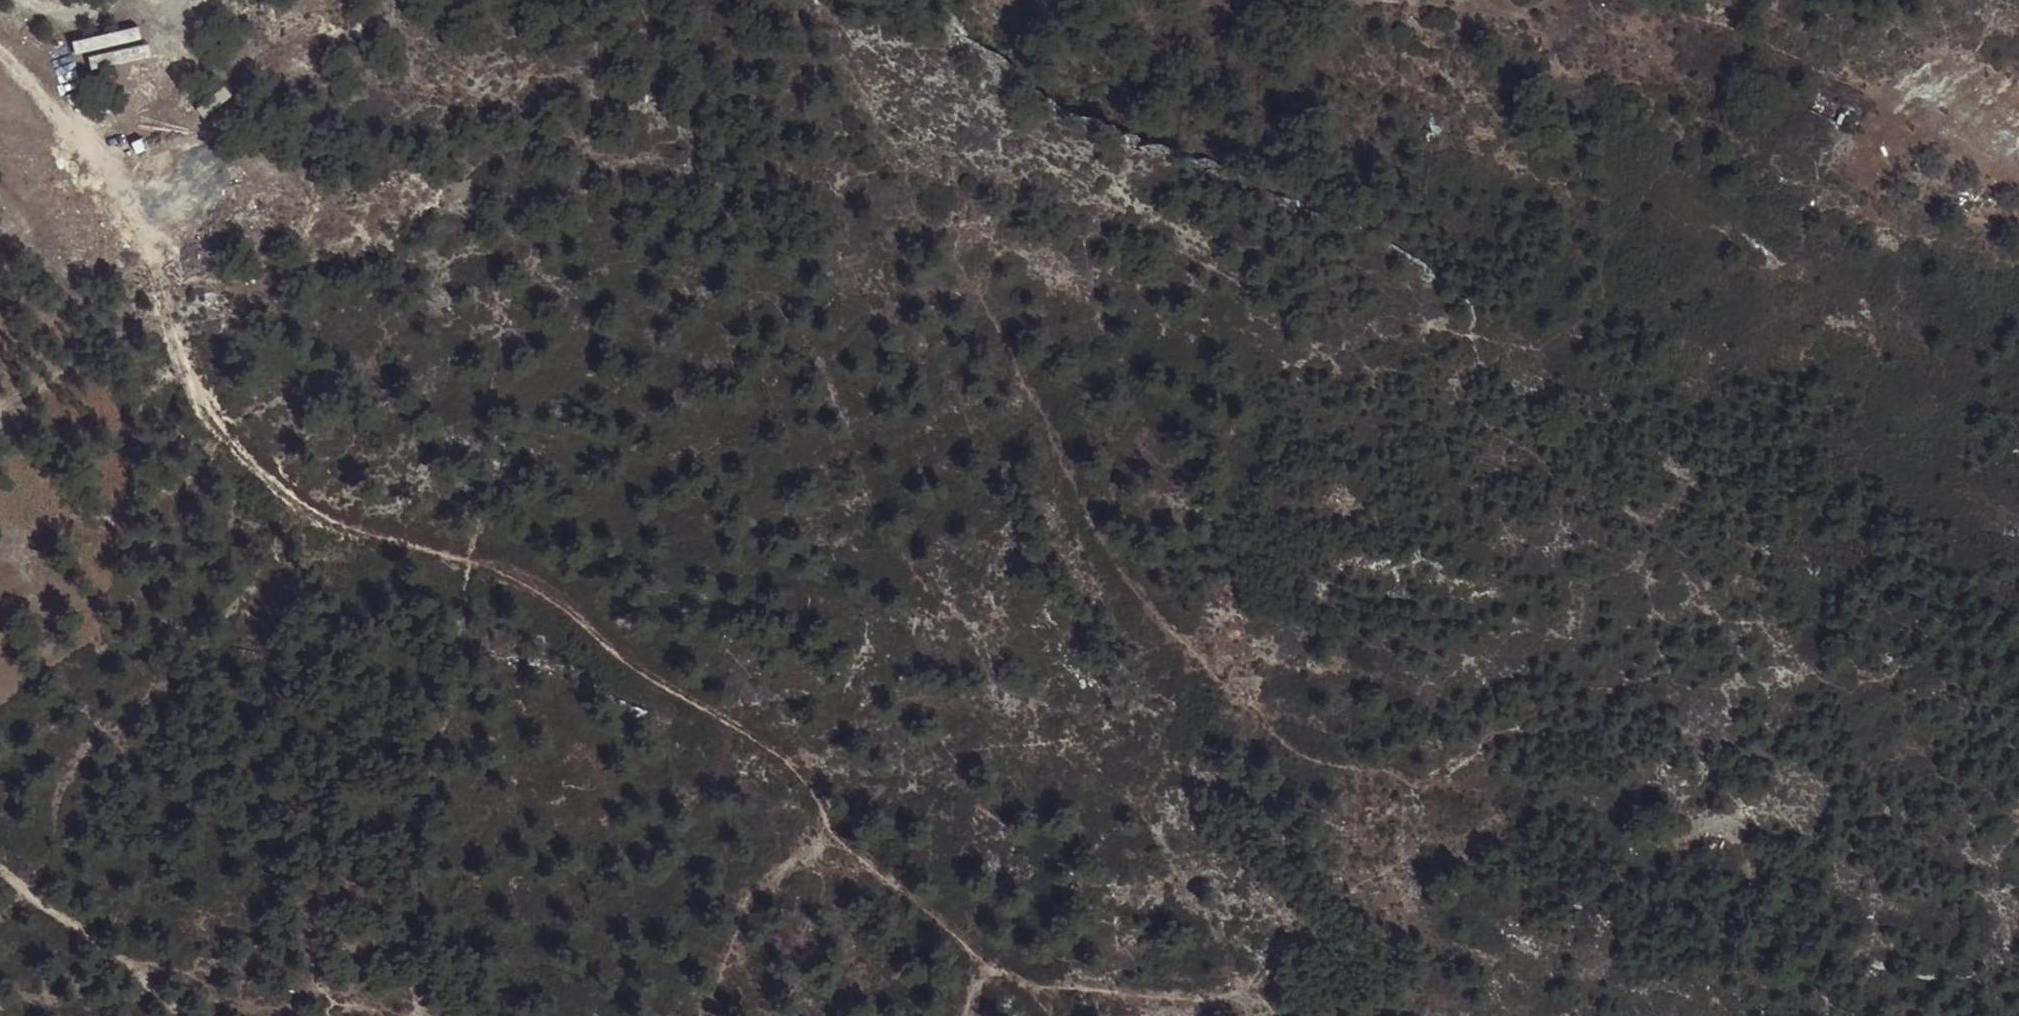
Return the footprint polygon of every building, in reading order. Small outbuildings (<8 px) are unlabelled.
[(113,48),(144,41),(141,26),(79,38),(82,51),(112,45),(113,48)]
